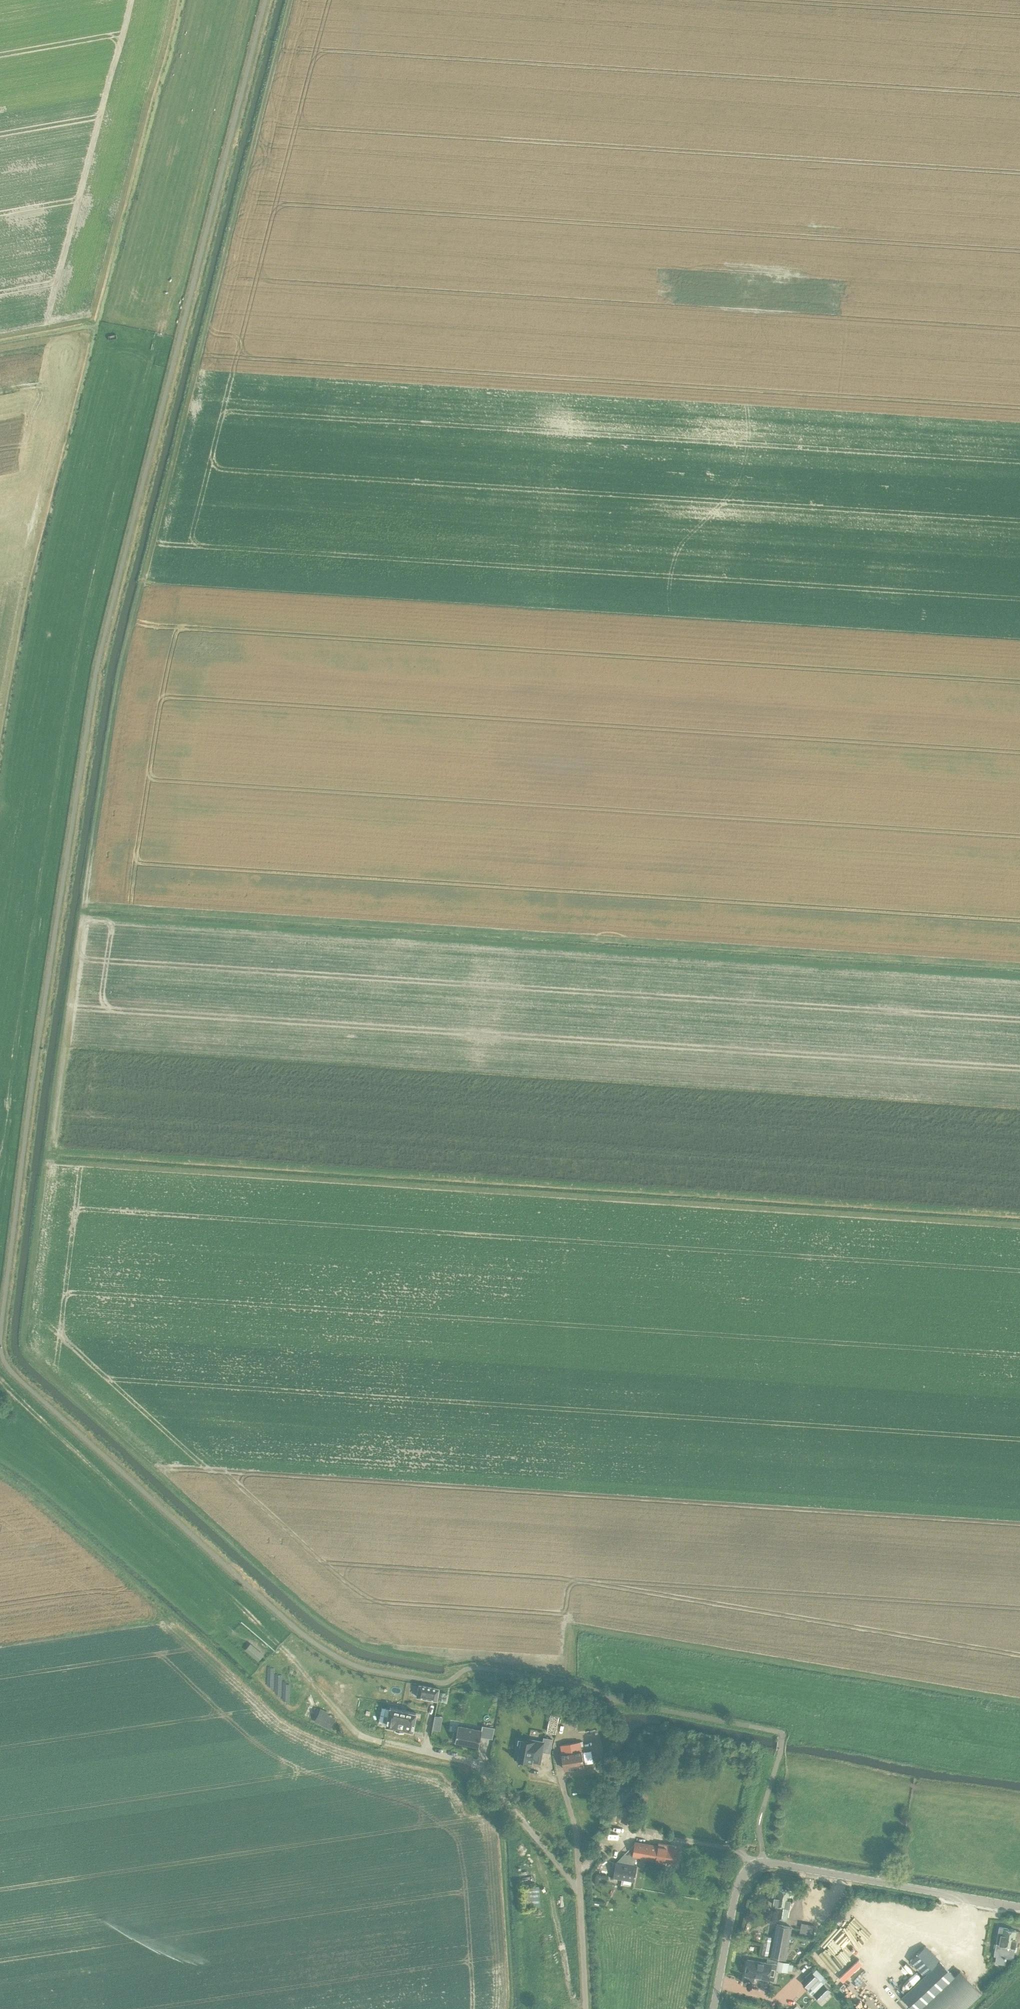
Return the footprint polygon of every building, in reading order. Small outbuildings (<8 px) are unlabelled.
[(251,1643),(245,1650),(257,1661),(264,1654),(251,1643)] [(419,1684),(417,1697),(437,1700),(439,1688),(419,1684)] [(390,1707),(384,1737),(411,1742),(417,1712),(390,1707)] [(320,1708),(314,1721),(329,1728),(335,1717),(328,1714),(329,1712),(320,1708)] [(589,1720),(587,1708),(575,1710),(577,1722),(589,1720)] [(479,1745),(481,1736),(493,1738),(495,1727),(482,1725),(481,1730),(458,1725),(455,1741),(479,1745)] [(517,1750),(516,1760),(518,1760),(520,1761),(520,1760),(527,1762),(527,1760),(532,1760),(540,1762),(540,1760),(542,1751),(550,1752),(552,1739),(544,1737),(543,1741),(530,1739),(529,1740),(518,1738),(516,1750),(517,1750)] [(580,1741),(561,1745),(562,1754),(564,1769),(584,1766),(585,1766),(580,1741)] [(635,1842),(633,1854),(636,1855),(656,1858),(656,1860),(666,1862),(667,1859),(675,1860),(677,1850),(675,1849),(675,1845),(669,1844),(668,1848),(635,1842)] [(616,1862),(614,1876),(634,1880),(636,1865),(634,1865),(636,1855),(633,1854),(624,1853),(616,1862)] [(773,1904),(777,1905),(775,1916),(786,1918),(788,1907),(789,1907),(790,1899),(789,1899),(790,1891),(777,1889),(776,1897),(774,1897),(773,1904)] [(813,1924),(801,1922),(799,1934),(811,1936),(813,1924)] [(785,1959),(791,1927),(776,1924),(771,1956),(785,1959)] [(1013,1938),(1014,1929),(1007,1928),(998,1926),(994,1954),(996,1955),(995,1961),(1004,1963),(1005,1956),(1012,1957),(1015,1938),(1013,1938)] [(979,1991),(959,1970),(953,1976),(925,1946),(909,1960),(923,1975),(901,1996),(913,2008),(961,2008),(979,1991)] [(748,1959),(745,1974),(746,1974),(745,1979),(753,1981),(754,1976),(768,1979),(772,1963),(758,1960),(757,1961),(748,1959)] [(778,1960),(776,1969),(787,1971),(789,1962),(778,1960)] [(811,1970),(801,1980),(808,1988),(807,1989),(812,1994),(813,1993),(821,2001),(831,1991),(825,1985),(823,1983),(827,1979),(816,1968),(812,1972),(811,1970)]
